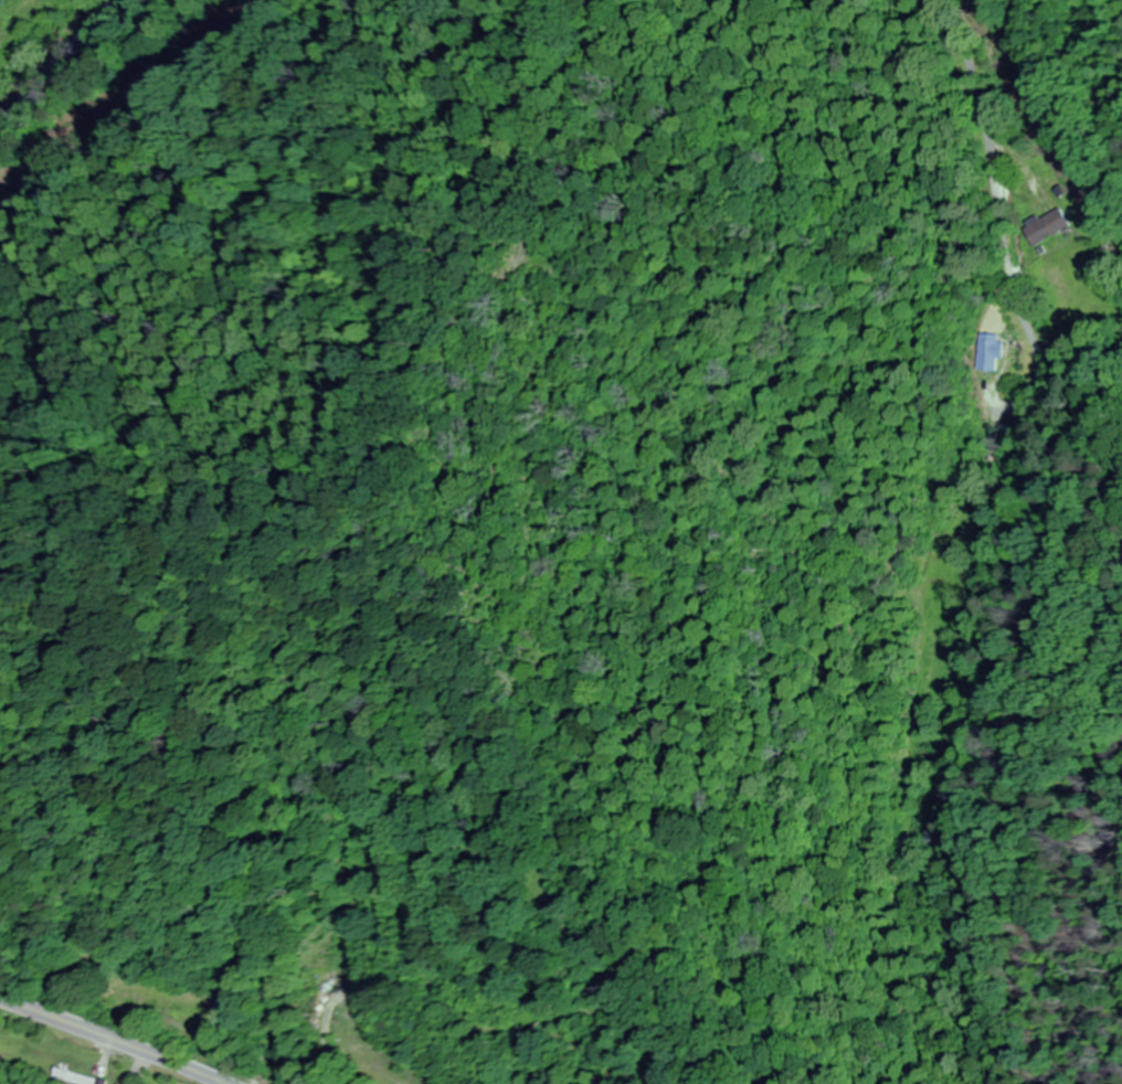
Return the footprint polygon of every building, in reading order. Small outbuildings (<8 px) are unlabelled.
[(1027,229),(1039,247),(1072,225),(1059,207),(1027,229)] [(1006,358),(1013,358),(1013,335),(983,335),(983,370),(1006,370),(1006,358)] [(99,1078),(59,1066),(55,1079),(69,1083),(97,1083),(99,1078)]
